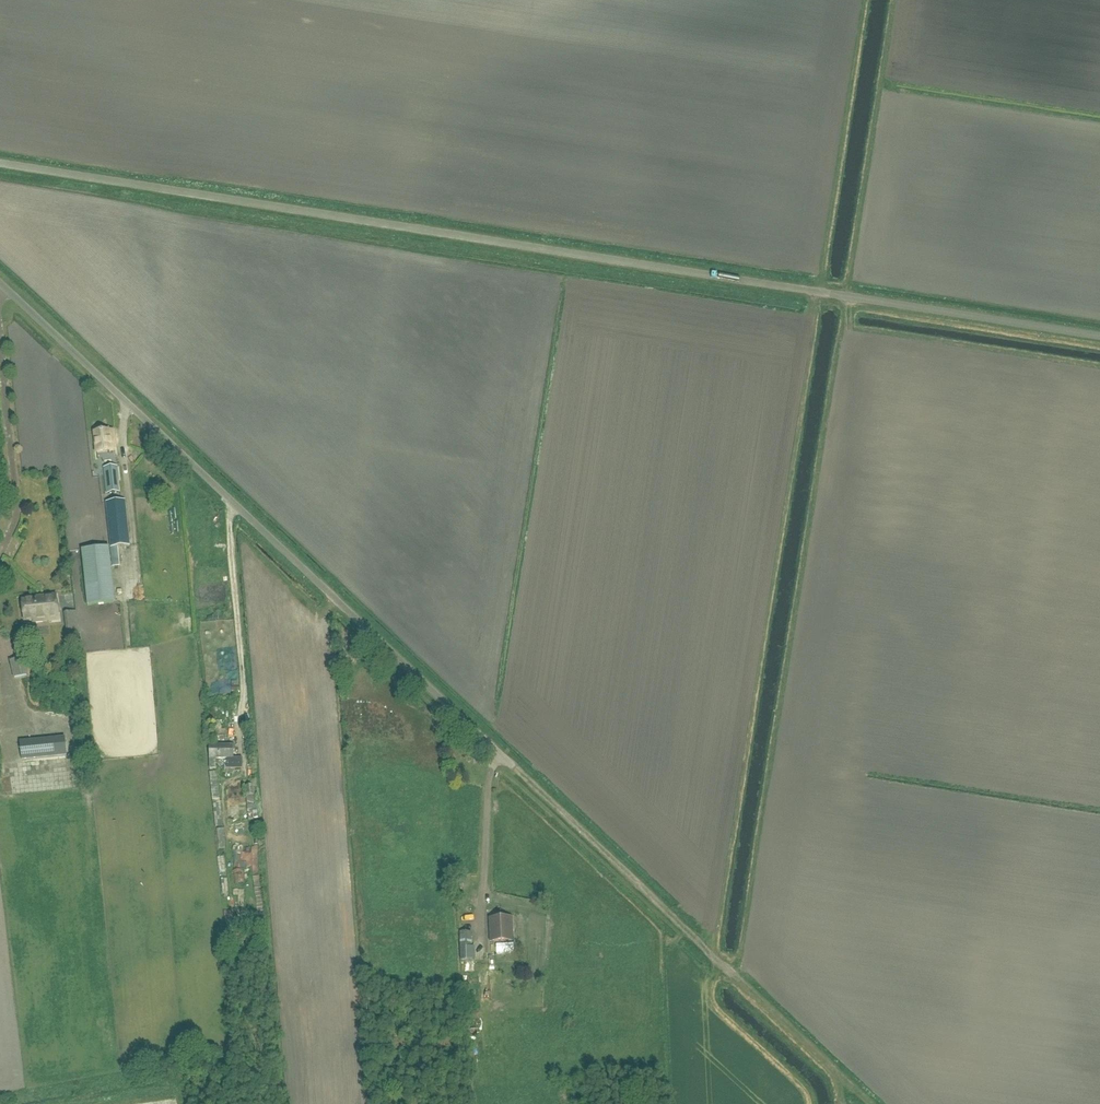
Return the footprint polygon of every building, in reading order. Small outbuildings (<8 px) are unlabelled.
[(111,444),(110,432),(95,434),(97,454),(116,451),(115,444),(111,444)] [(106,493),(121,492),(118,466),(103,468),(106,493)] [(125,500),(106,502),(111,549),(113,567),(120,566),(118,546),(130,545),(125,500)] [(116,604),(113,567),(111,549),(84,551),(90,606),(116,604)] [(79,592),(64,593),(64,605),(70,605),(71,612),(80,611),(79,592)] [(33,623),(59,621),(57,596),(43,597),(44,599),(22,601),(24,622),(33,621),(33,623)] [(68,622),(77,621),(76,612),(67,613),(68,622)] [(11,661),(14,678),(28,675),(25,658),(11,661)] [(20,742),(22,763),(67,759),(65,738),(20,742)] [(233,757),(233,744),(209,745),(210,768),(216,768),(216,758),(227,758),(227,768),(242,768),(242,757),(233,757)] [(247,810),(256,809),(254,786),(245,787),(247,810)] [(494,941),(512,940),(511,918),(493,919),(494,941)] [(471,933),(459,933),(460,948),(472,948),(471,933)]
